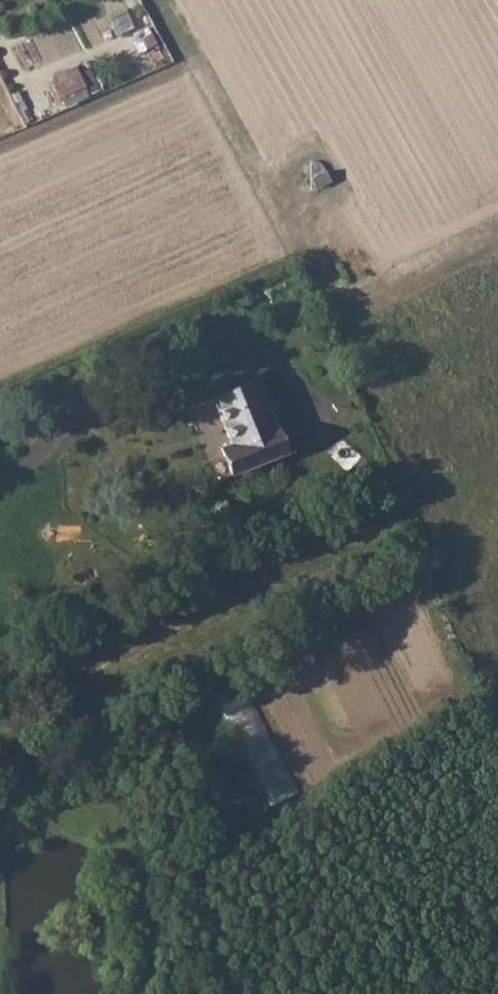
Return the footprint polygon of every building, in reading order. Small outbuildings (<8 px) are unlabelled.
[(74,66),(51,77),(59,94),(82,84),(74,66)] [(221,448),(231,473),(282,453),(255,381),(212,397),(229,444),(221,448)] [(249,692),(222,707),(251,761),(278,746),(249,692)]
